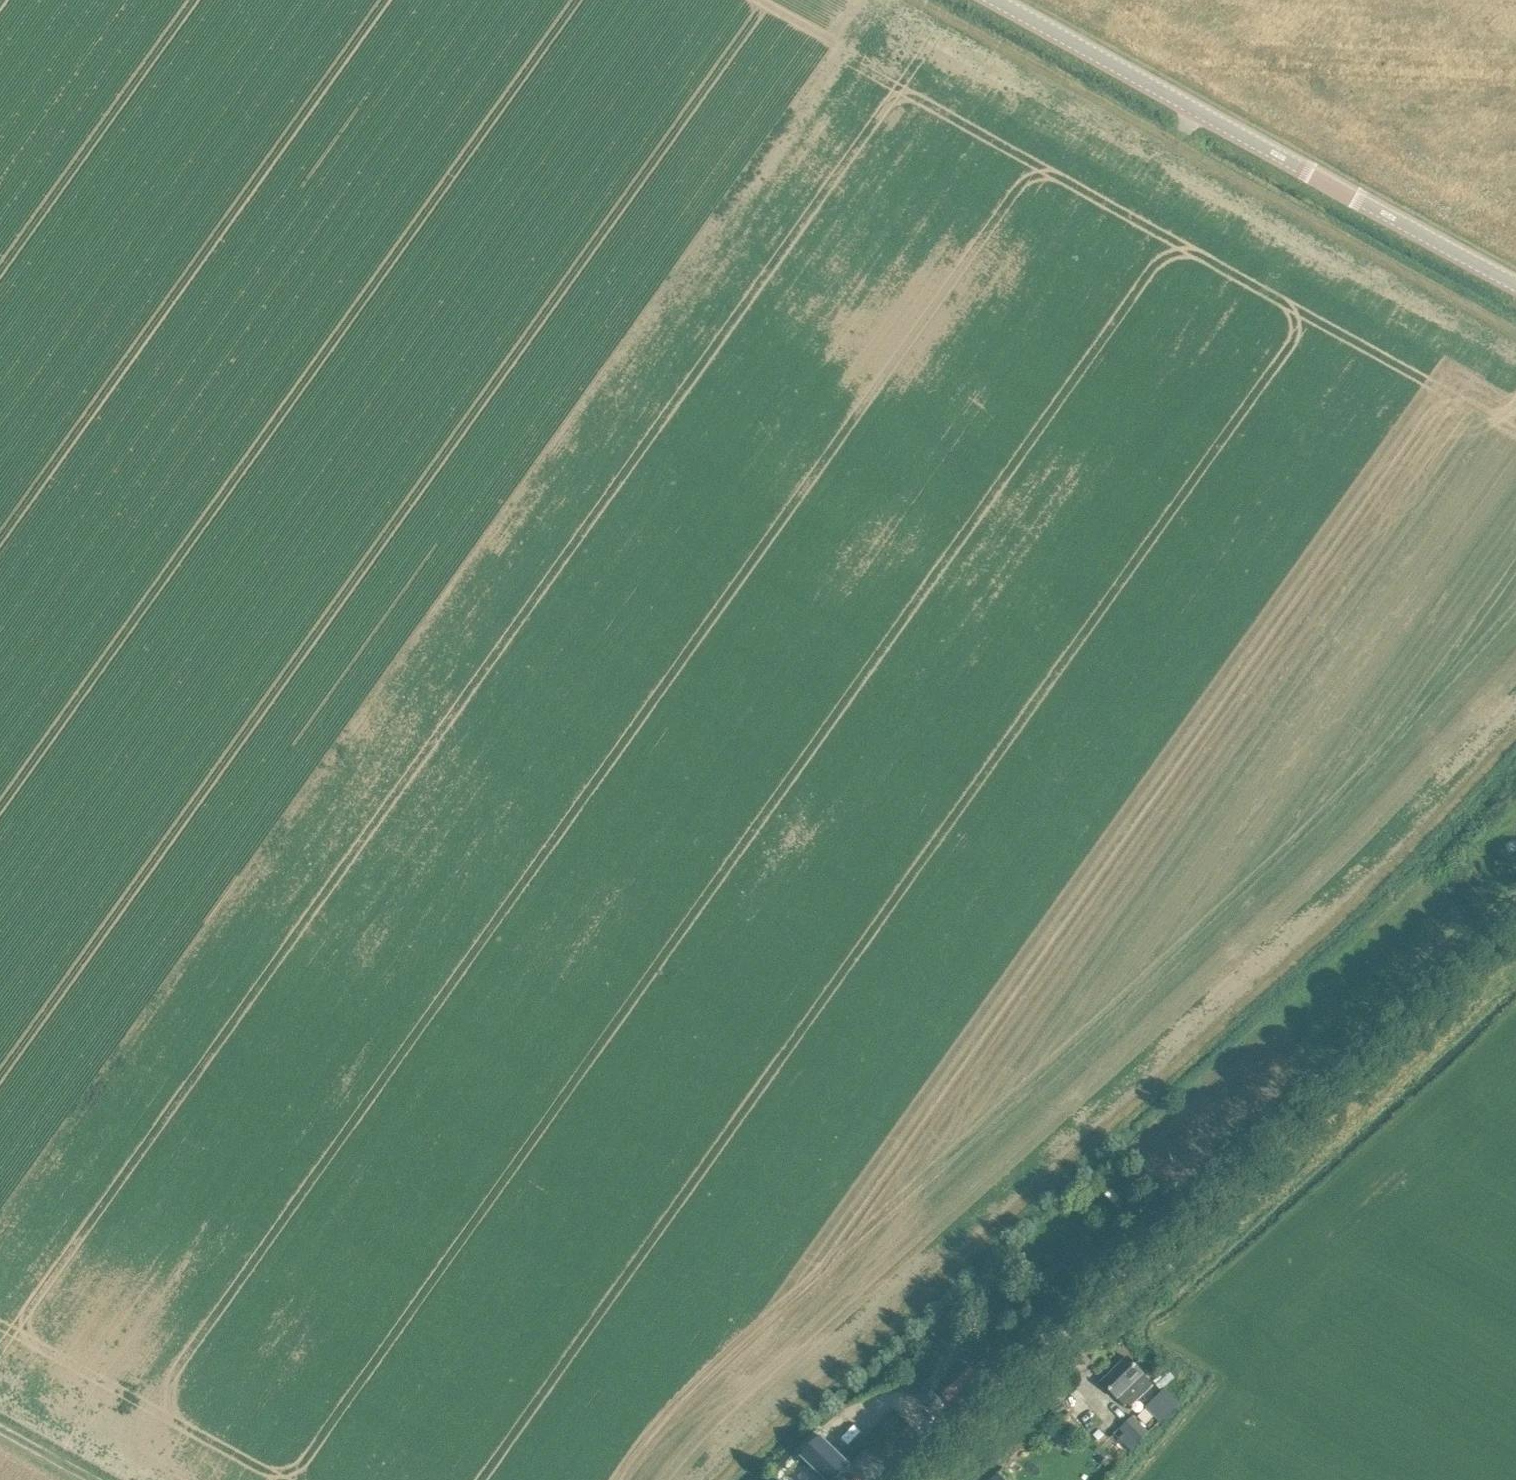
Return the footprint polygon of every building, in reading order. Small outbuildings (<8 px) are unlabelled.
[(1131,1405),(1153,1385),(1128,1358),(1102,1382),(1124,1405),(1128,1402),(1131,1405)] [(1160,1422),(1178,1403),(1164,1390),(1146,1408),(1160,1422)] [(1136,1447),(1150,1433),(1132,1416),(1118,1430),(1136,1447)] [(851,1465),(820,1437),(800,1458),(823,1479),(837,1479),(851,1465)]
